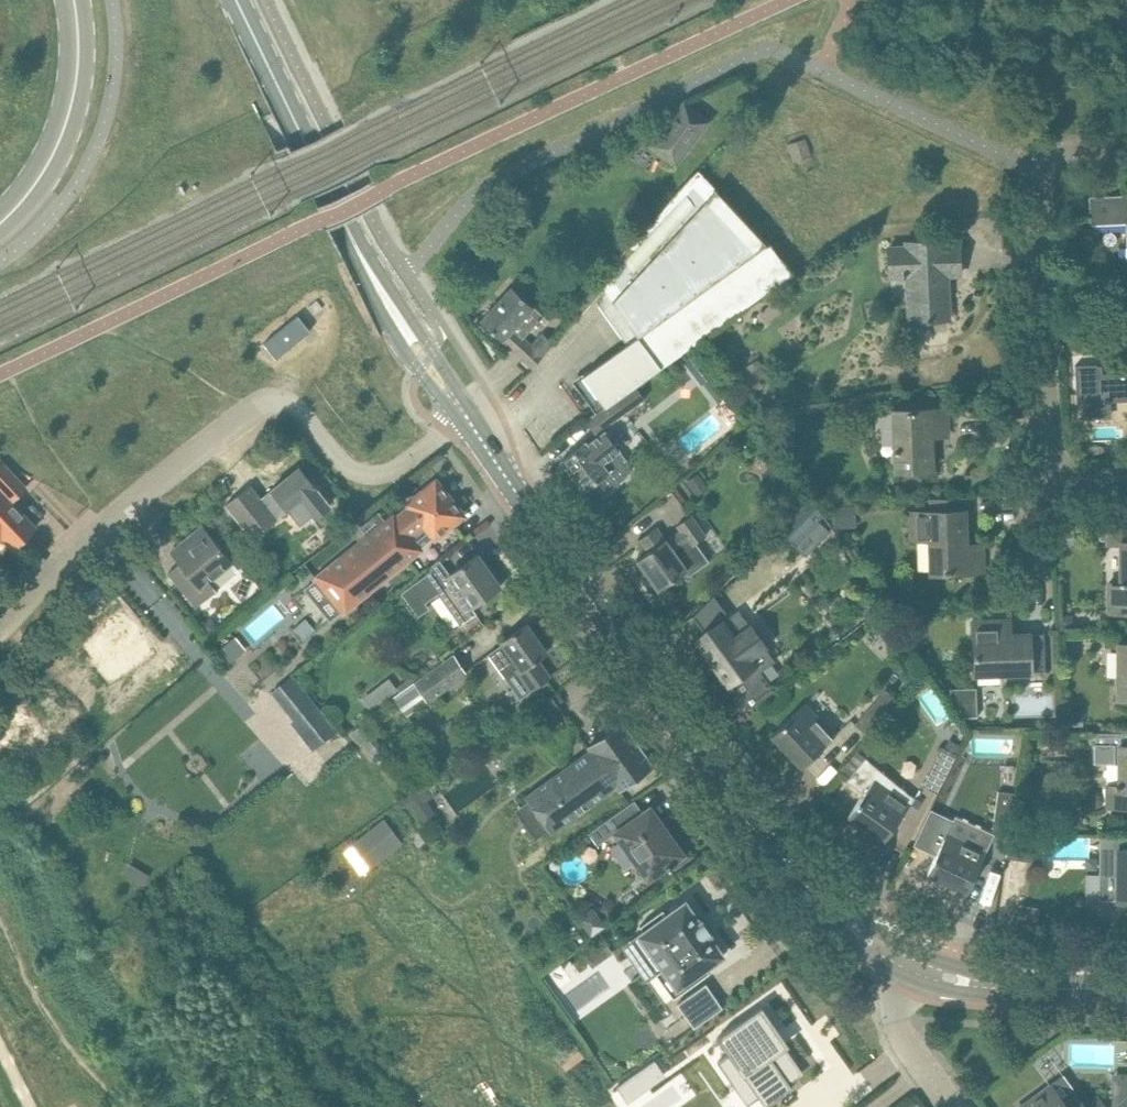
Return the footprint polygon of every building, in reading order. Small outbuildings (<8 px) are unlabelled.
[(811,155),(805,139),(790,144),(795,161),(811,155)] [(605,406),(615,399),(791,272),(769,242),(698,170),(669,201),(617,256),(626,264),(603,288),(638,336),(582,376),(605,406)] [(1102,195),(1096,195),(1096,196),(1089,196),(1090,224),(1125,223),(1126,263),(1126,194),(1102,196),(1102,195)] [(909,320),(926,319),(948,318),(947,275),(960,274),(959,244),(945,245),(945,241),(906,242),(906,246),(889,247),(890,277),(907,276),(909,320)] [(481,321),(532,368),(554,343),(543,333),(532,345),(524,337),(543,316),(512,286),(481,321)] [(298,315),(263,343),(276,358),(310,331),(298,315)] [(684,360),(702,385),(715,376),(696,351),(684,360)] [(1076,403),(1126,401),(1126,372),(1097,374),(1097,365),(1074,366),(1076,403)] [(642,387),(621,399),(628,411),(649,398),(642,387)] [(605,406),(586,419),(597,433),(599,436),(588,444),(586,441),(578,447),(561,460),(565,466),(561,469),(569,479),(573,476),(584,490),(594,482),(603,494),(620,481),(621,480),(622,480),(623,479),(624,478),(625,477),(625,476),(626,474),(627,473),(627,472),(627,471),(627,469),(627,468),(627,467),(627,465),(627,464),(627,463),(626,462),(625,461),(603,429),(625,413),(615,399),(605,406)] [(895,471),(911,470),(933,469),(933,468),(932,468),(930,436),(948,435),(947,409),(893,411),(895,471)] [(10,501),(26,487),(2,461),(0,463),(0,535),(1,535),(13,548),(35,527),(10,501)] [(314,517),(330,505),(314,486),(315,484),(313,481),(311,483),(299,467),(259,498),(249,485),(226,503),(253,537),(301,500),(314,517)] [(698,475),(687,483),(696,496),(707,489),(698,475)] [(395,518),(410,537),(426,524),(435,536),(462,515),(436,482),(409,503),(410,505),(395,518)] [(807,500),(778,529),(794,545),(823,515),(807,500)] [(832,528),(857,526),(855,506),(831,508),(832,528)] [(928,512),(908,513),(909,543),(929,542),(930,573),(963,572),(985,571),(985,569),(984,569),(983,544),(966,545),(965,512),(966,512),(966,511),(943,511),(929,512),(928,512)] [(659,590),(686,570),(689,575),(708,561),(695,543),(705,535),(691,515),(678,524),(682,529),(666,540),(656,527),(639,539),(648,551),(637,559),(659,590)] [(394,516),(392,517),(316,579),(343,611),(420,549),(410,537),(395,518),(394,516)] [(179,563),(168,572),(182,590),(182,589),(196,606),(217,589),(210,579),(232,561),(221,548),(209,534),(202,525),(170,552),(177,560),(179,563)] [(1106,530),(1106,544),(1120,545),(1120,583),(1108,583),(1108,611),(1126,611),(1126,530),(1106,530)] [(500,587),(477,554),(457,568),(447,554),(428,567),(430,571),(401,592),(403,596),(404,595),(402,592),(412,585),(424,603),(437,594),(460,626),(477,614),(472,607),(500,587)] [(706,634),(697,641),(700,646),(699,647),(719,673),(726,684),(730,682),(735,688),(750,709),(774,690),(761,671),(775,661),(739,610),(730,617),(716,628),(715,627),(706,634)] [(101,636),(84,647),(109,685),(152,656),(123,613),(97,630),(101,636)] [(217,629),(217,628),(210,620),(202,627),(208,635),(217,629)] [(976,675),(977,675),(977,674),(1029,672),(1030,673),(1031,673),(1031,672),(1044,671),(1044,672),(1045,672),(1044,632),(1042,632),(1043,633),(1029,634),(1029,633),(1028,633),(1028,634),(1010,635),(1009,620),(976,621),(975,620),(974,620),(976,675)] [(532,689),(549,678),(536,660),(546,652),(526,623),(501,641),(503,643),(488,654),(505,678),(518,669),(532,689)] [(1117,644),(1117,698),(1126,698),(1126,644),(1117,644)] [(414,682),(394,697),(407,716),(415,710),(414,708),(426,699),(428,701),(465,674),(452,656),(414,682)] [(314,747),(335,730),(292,676),(274,691),(296,718),(293,721),(314,747)] [(390,680),(374,693),(382,703),(398,691),(395,688),(390,680)] [(868,735),(898,700),(884,689),(855,724),(868,735)] [(975,689),(950,690),(950,699),(963,719),(976,719),(975,689)] [(805,703),(787,720),(771,735),(801,767),(835,736),(805,703)] [(587,747),(590,750),(524,798),(550,834),(615,787),(618,791),(653,766),(622,722),(587,747)] [(362,724),(350,734),(360,746),(363,743),(368,749),(378,761),(385,755),(376,743),(377,741),(362,724)] [(1126,806),(1126,745),(1126,734),(1126,732),(1094,732),(1094,734),(1096,734),(1095,743),(1094,762),(1115,763),(1115,760),(1119,760),(1119,786),(1106,786),(1106,805),(1126,806)] [(948,741),(942,751),(953,756),(959,746),(948,741)] [(941,750),(936,758),(952,766),(956,758),(953,756),(942,751),(941,750)] [(864,793),(861,798),(848,816),(884,841),(914,798),(861,760),(847,780),(864,793)] [(938,793),(943,784),(927,776),(922,785),(938,793)] [(437,818),(425,803),(436,795),(427,783),(407,799),(427,825),(437,818)] [(1011,833),(1017,794),(1000,791),(994,831),(1010,833),(1011,833)] [(649,808),(614,833),(635,862),(633,866),(634,871),(637,874),(641,877),(646,876),(648,878),(666,865),(669,870),(689,855),(676,837),(672,840),(649,808)] [(930,809),(913,845),(935,856),(927,874),(967,893),(986,851),(947,832),(952,820),(930,809)] [(372,866),(406,844),(389,817),(355,839),(372,866)] [(1070,817),(1054,817),(1054,833),(1069,833),(1070,817)] [(1006,858),(1008,858),(1032,862),(1036,837),(1011,833),(1010,833),(1006,858)] [(1101,874),(1117,874),(1116,900),(1126,900),(1126,837),(1102,836),(1101,874)] [(711,928),(701,914),(697,917),(683,897),(664,911),(663,910),(640,926),(641,927),(637,929),(664,967),(656,973),(671,994),(707,968),(703,964),(721,951),(707,931),(711,928)] [(703,979),(675,999),(691,1023),(720,1002),(703,979)] [(730,1053),(718,1061),(733,1082),(745,1074),(760,1096),(767,1105),(790,1089),(787,1084),(801,1074),(782,1046),(780,1047),(773,1036),(779,1031),(762,1006),(719,1036),(730,1053)] [(663,1075),(654,1062),(656,1061),(655,1060),(616,1086),(617,1088),(619,1087),(621,1090),(622,1090),(628,1099),(650,1084),(663,1075)] [(1021,1106),(1085,1106),(1084,1105),(1076,1094),(1064,1102),(1052,1085),(1034,1097),(1021,1106)] [(1116,1106),(1126,1106),(1126,1099),(1116,1106)]
